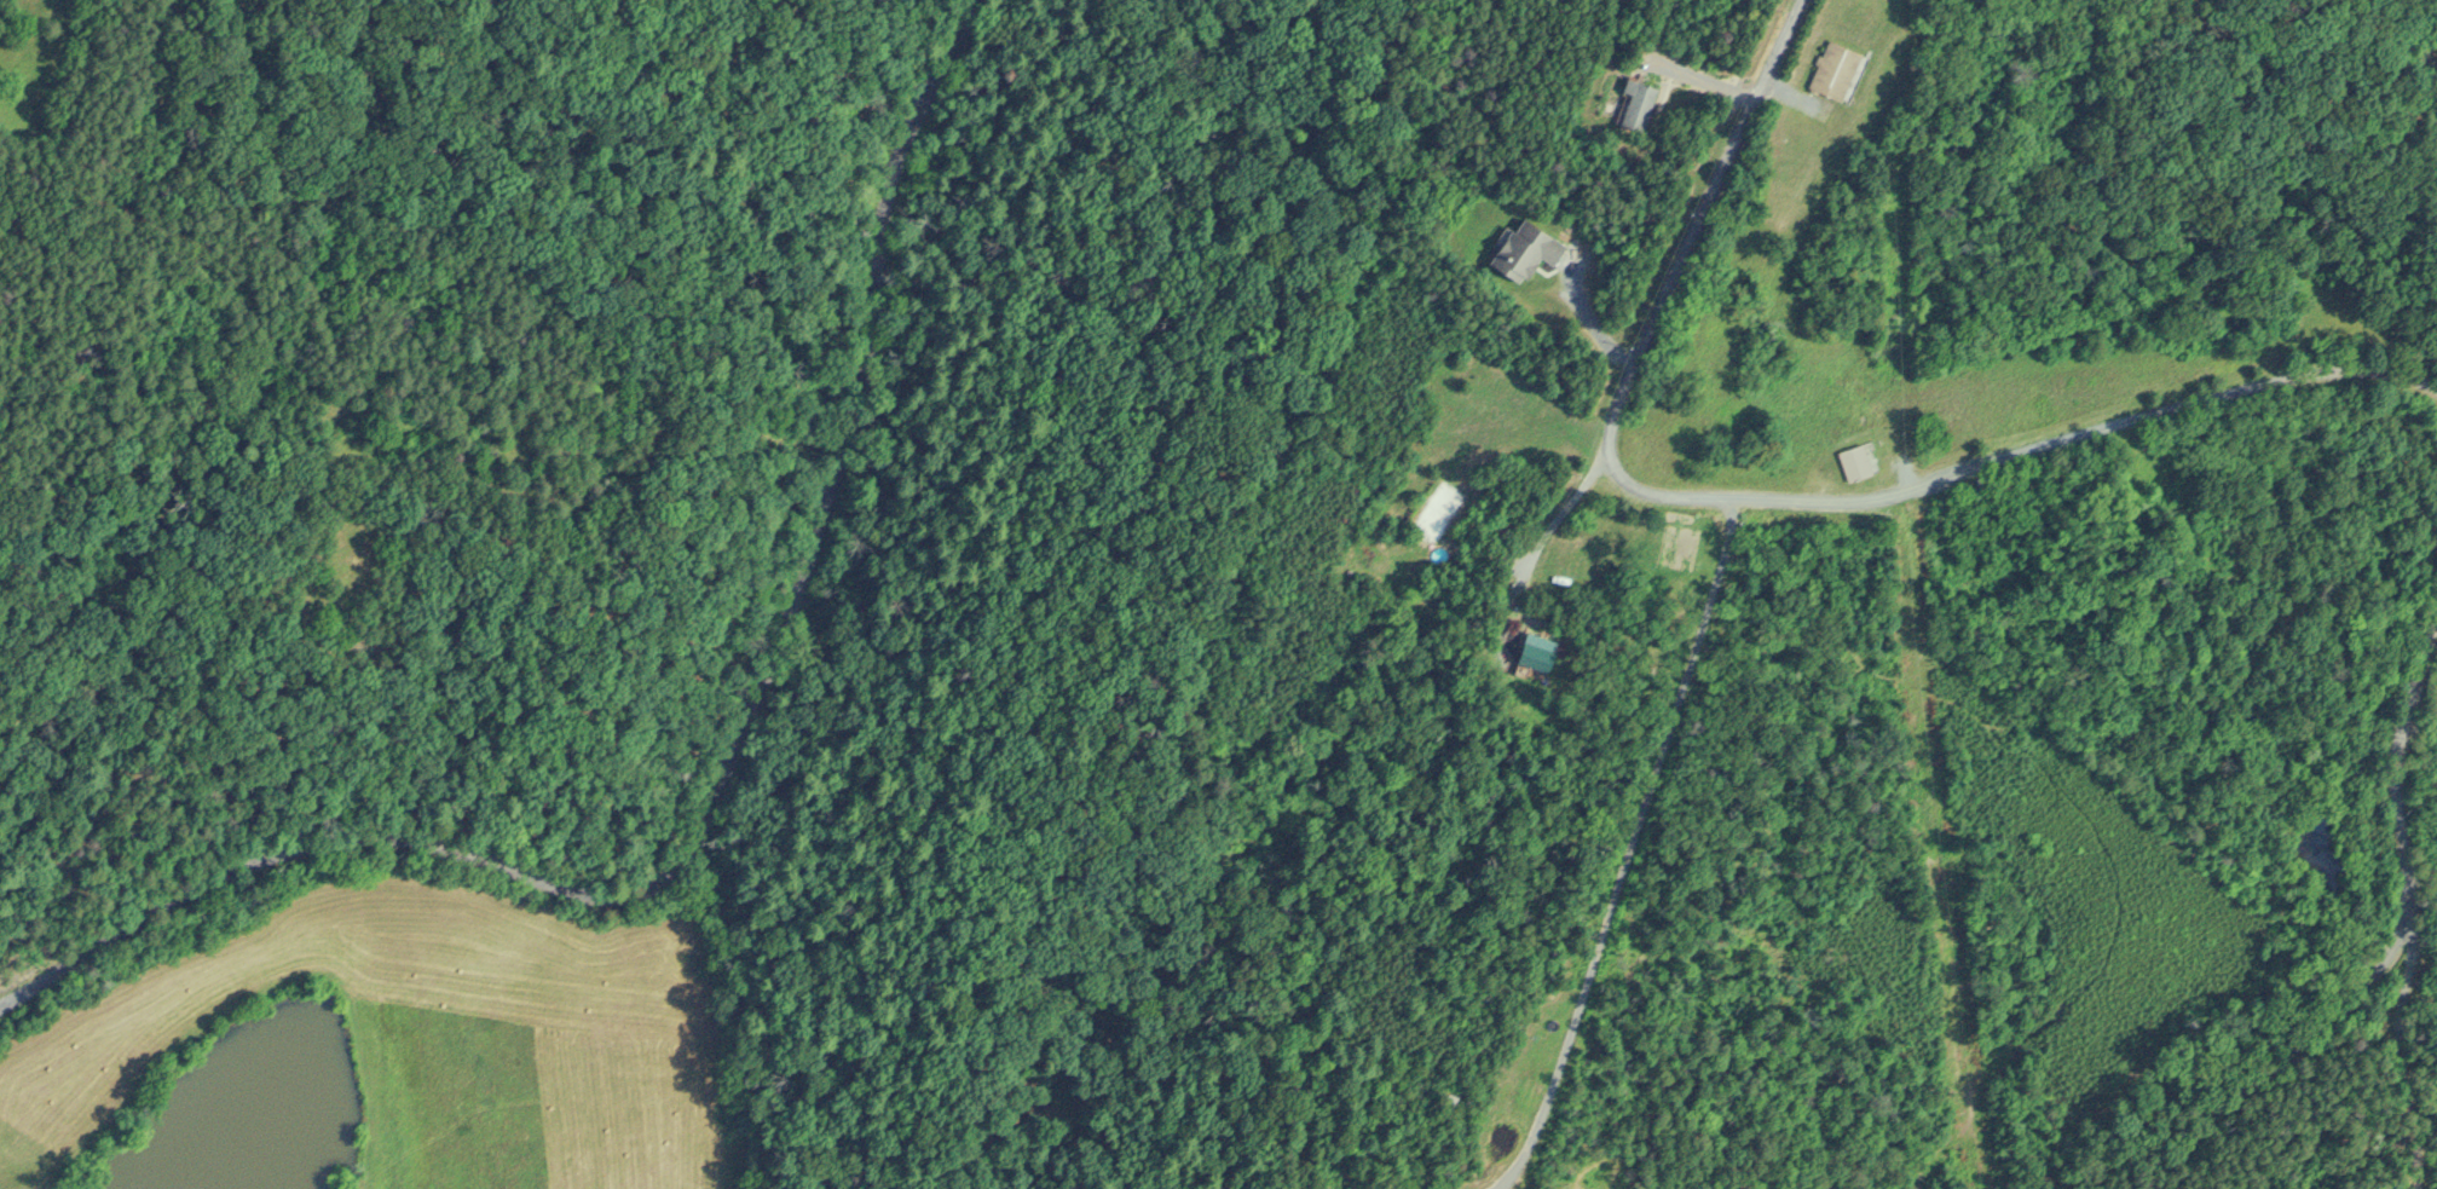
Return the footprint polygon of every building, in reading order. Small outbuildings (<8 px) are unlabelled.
[(1845,102),(1864,53),(1825,38),(1806,87),(1845,102)] [(1620,91),(1626,92),(1617,123),(1642,131),(1656,85),(1625,76),(1620,91)] [(1565,242),(1520,216),(1512,228),(1505,224),(1484,260),(1522,283),(1539,255),(1553,263),(1565,242)] [(1836,450),(1847,480),(1871,471),(1860,442),(1836,450)] [(1515,666),(1546,666),(1546,653),(1515,653),(1515,666)] [(1443,1103),(1452,1105),(1455,1094),(1446,1092),(1443,1103)]
